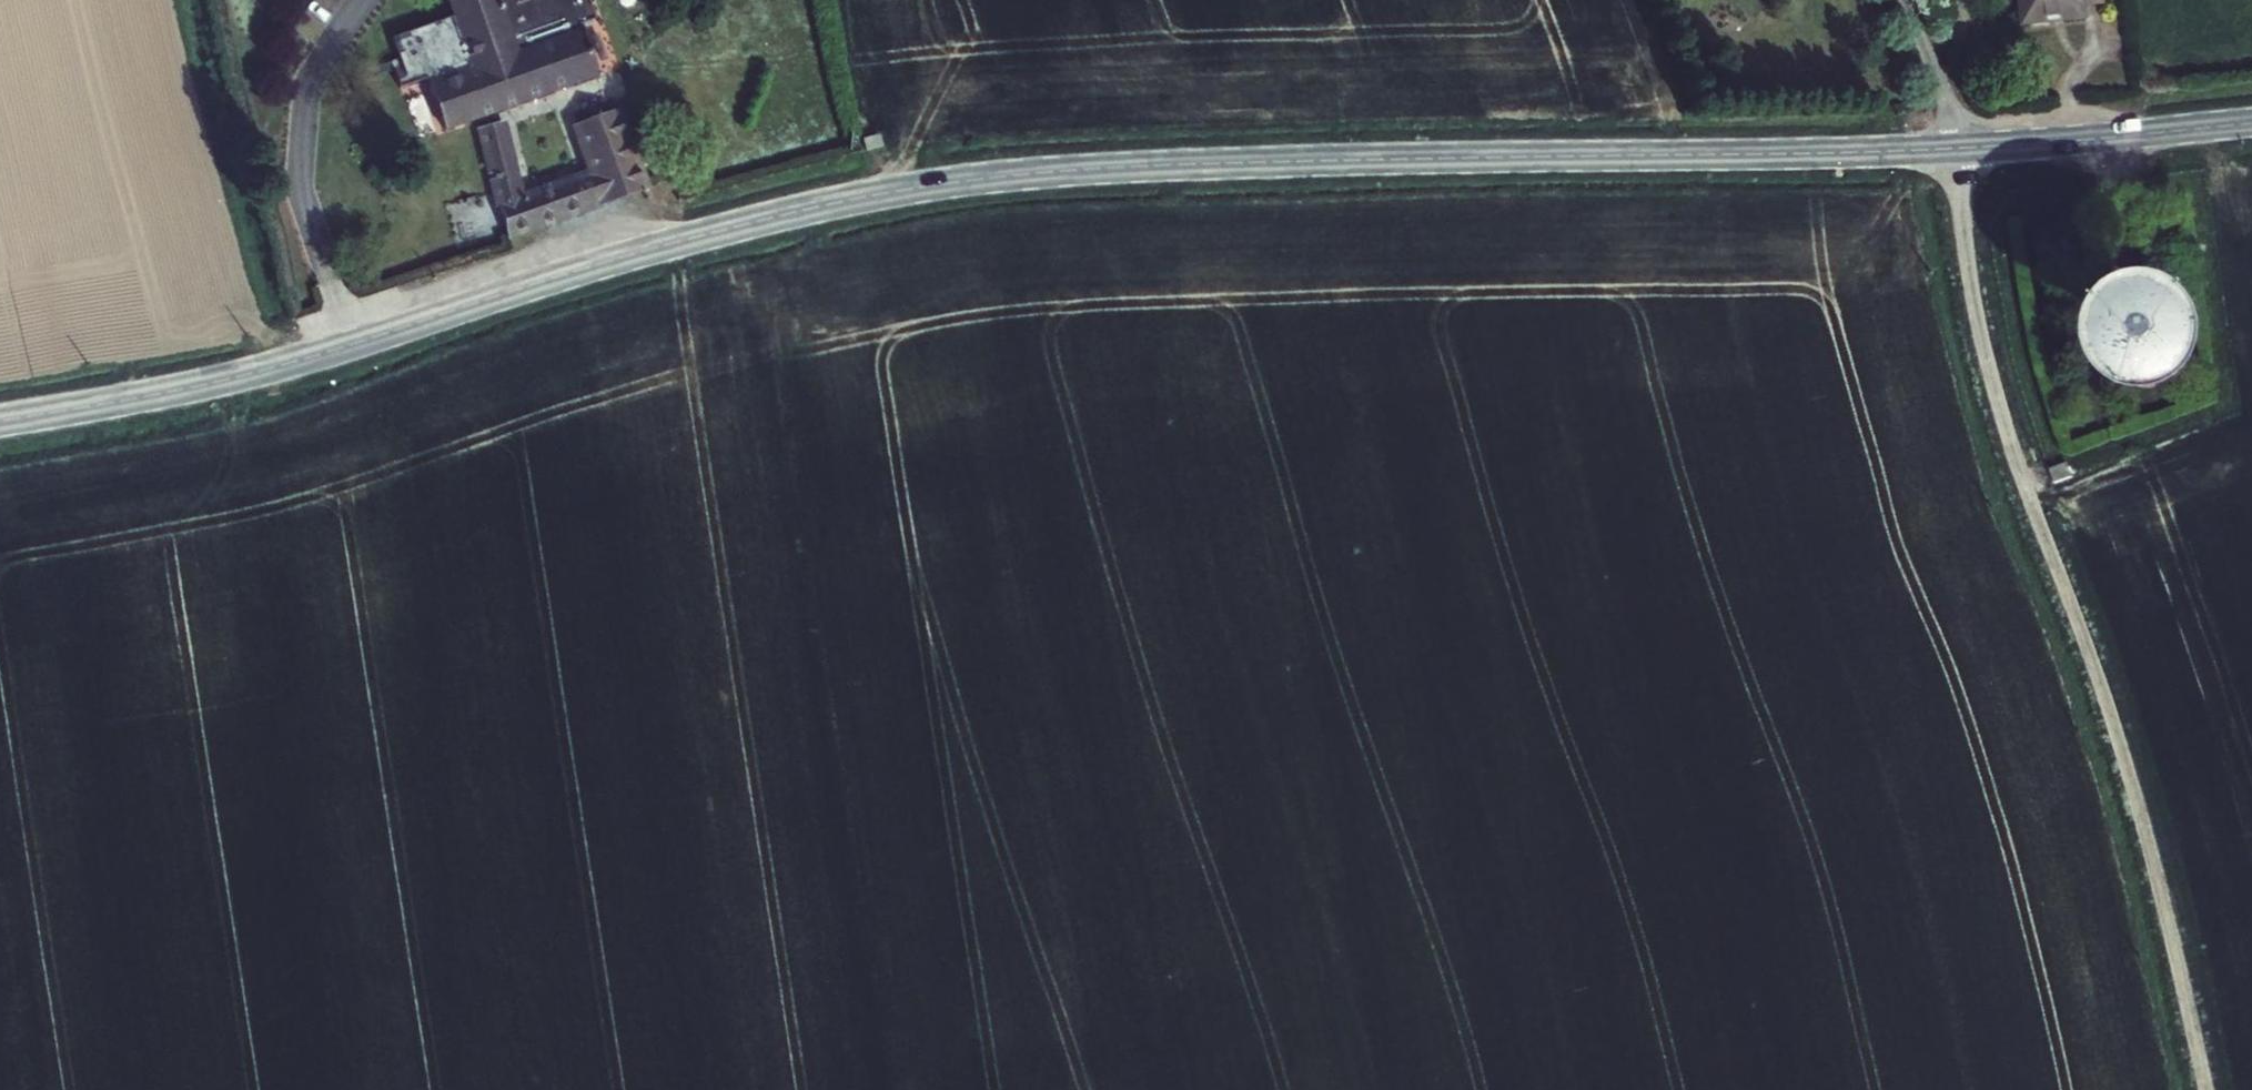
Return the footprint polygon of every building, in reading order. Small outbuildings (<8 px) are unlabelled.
[(474,123),(454,68),(484,58),(489,75),(514,67),(509,50),(555,34),(557,42),(598,27),(589,0),(546,0),(518,9),(515,0),(460,0),(446,5),(451,19),(390,39),(406,87),(425,81),(442,133),(474,123)] [(2097,0),(2015,0),(2021,36),(2082,29),(2079,17),(2099,14),(2097,0)] [(484,58),(454,68),(474,123),(595,82),(584,46),(562,54),(557,42),(555,34),(509,50),(514,67),(489,75),(484,58)] [(528,195),(506,128),(479,136),(474,138),(504,235),(639,193),(609,110),(570,124),(585,177),(528,195)] [(2124,367),(2100,368),(2102,390),(2161,387),(2160,357),(2124,360),(2124,367)]
